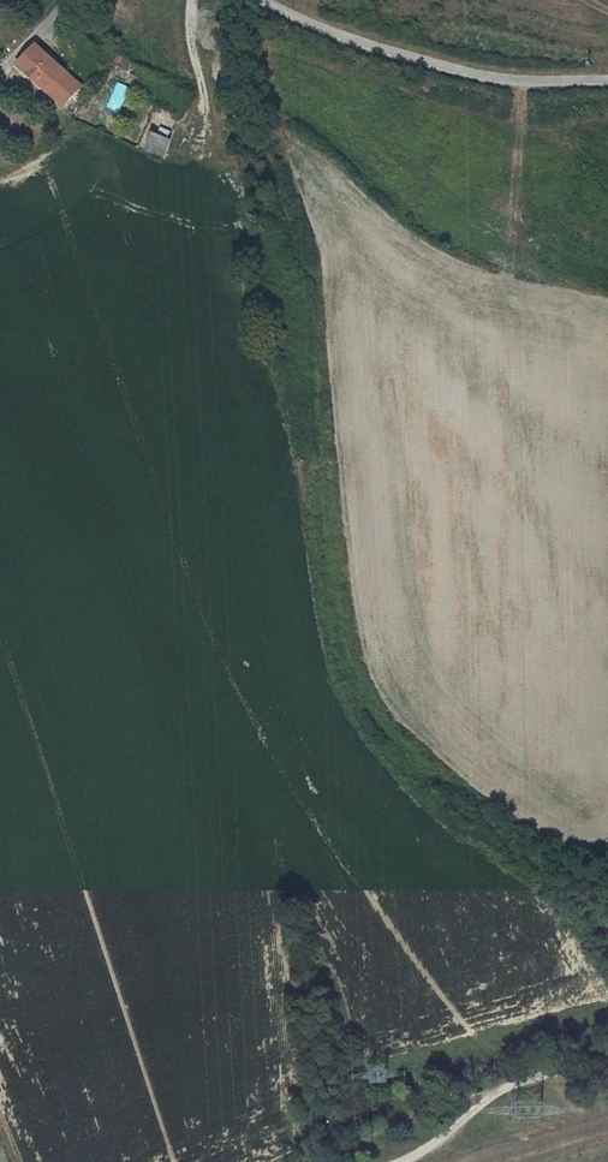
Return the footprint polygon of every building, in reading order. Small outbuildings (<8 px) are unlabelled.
[(44,41),(21,65),(60,103),(83,80),(44,41)] [(109,44),(102,55),(129,72),(136,61),(109,44)] [(152,130),(145,148),(163,155),(170,137),(152,130)]
